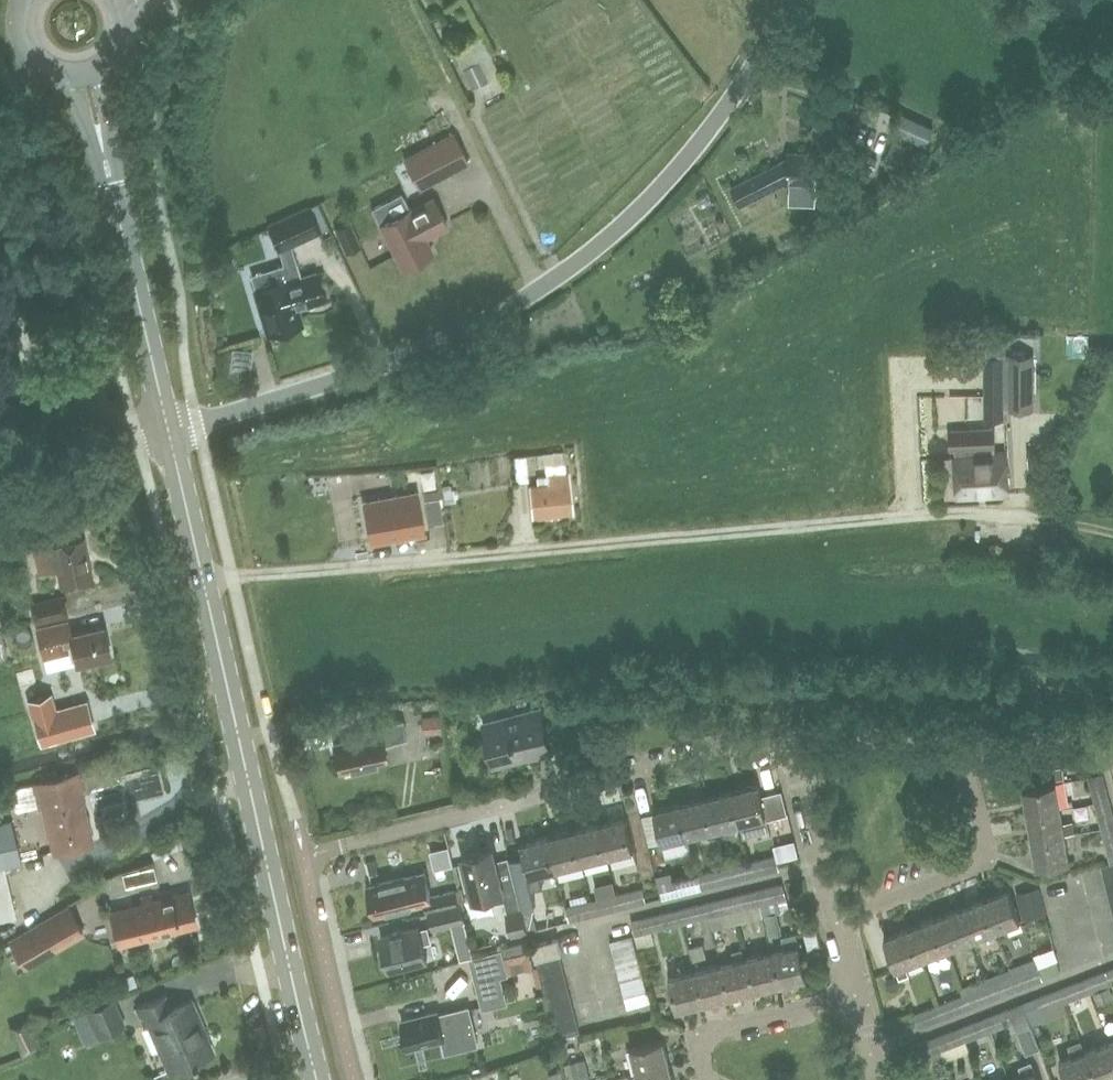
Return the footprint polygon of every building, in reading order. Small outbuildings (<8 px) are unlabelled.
[(480,59),(463,67),(471,87),(489,79),(480,59)] [(933,126),(900,111),(891,131),(925,145),(933,126)] [(419,189),(470,162),(453,130),(403,158),(419,189)] [(786,181),(786,182),(791,182),(790,201),(815,201),(816,183),(820,183),(821,152),(787,151),(787,158),(732,187),(740,205),(786,181)] [(370,207),(402,267),(432,252),(424,236),(443,226),(429,200),(415,207),(414,206),(409,208),(400,192),(370,207)] [(285,334),(286,329),(302,324),(298,308),(324,300),(316,273),(302,277),(298,263),(297,264),(291,244),(321,231),(310,204),(267,223),(276,250),(279,249),(284,265),(251,275),(255,291),(268,335),(272,334),(276,337),(285,334)] [(334,227),(344,253),(360,246),(350,221),(334,227)] [(983,354),(983,418),(1004,418),(1004,400),(1008,400),(1008,408),(1034,408),(1033,354),(1007,354),(1007,332),(960,333),(960,354),(983,354)] [(1055,347),(1059,368),(1068,366),(1064,345),(1055,347)] [(958,496),(1009,493),(1007,451),(993,451),(993,446),(995,446),(994,425),(948,427),(949,448),(956,448),(958,496)] [(516,464),(534,463),(533,442),(515,443),(516,464)] [(1041,474),(1039,448),(1025,448),(1027,475),(1041,474)] [(530,486),(533,515),(572,512),(568,473),(565,473),(562,450),(536,454),(537,467),(544,466),(546,475),(536,476),(537,485),(530,486)] [(455,501),(453,490),(442,492),(444,503),(455,501)] [(363,503),(370,541),(385,538),(386,538),(387,538),(415,533),(412,515),(420,513),(417,499),(409,500),(408,495),(376,500),(376,501),(363,503)] [(428,523),(443,520),(439,497),(424,499),(428,523)] [(60,585),(92,578),(84,537),(52,544),(52,545),(44,547),(47,562),(55,561),(60,585)] [(63,593),(29,601),(34,622),(68,615),(63,593)] [(76,664),(111,656),(104,626),(70,634),(67,622),(35,629),(42,656),(43,656),(47,671),(63,667),(60,652),(73,649),(76,664)] [(95,725),(88,699),(54,709),(49,692),(28,699),(40,741),(95,725)] [(488,725),(496,759),(548,746),(539,712),(488,725)] [(441,728),(440,713),(423,714),(424,729),(441,728)] [(367,733),(332,742),(339,771),(386,759),(381,740),(406,734),(402,716),(365,725),(367,733)] [(0,747),(0,757),(9,755),(7,746),(0,747)] [(1050,767),(1051,780),(1064,778),(1063,766),(1050,767)] [(1094,802),(1108,799),(1102,772),(1087,775),(1094,802)] [(54,850),(91,841),(79,790),(81,789),(77,773),(35,783),(40,803),(42,803),(54,850)] [(1027,814),(1060,808),(1055,781),(1022,787),(1027,814)] [(731,790),(739,822),(766,815),(757,783),(731,790)] [(739,822),(731,790),(705,796),(714,829),(739,822)] [(3,817),(1,809),(11,806),(7,793),(0,795),(0,818),(3,817)] [(714,829),(705,796),(680,803),(688,835),(714,829)] [(1094,802),(1100,827),(1112,824),(1112,816),(1108,799),(1094,802)] [(774,812),(786,809),(784,801),(772,804),(774,812)] [(688,835),(680,803),(653,809),(662,842),(688,835)] [(1060,808),(1027,814),(1031,840),(1064,834),(1060,808)] [(625,816),(598,823),(606,855),(633,849),(625,816)] [(14,913),(2,863),(19,859),(10,820),(0,823),(0,916),(14,913)] [(606,855),(598,823),(573,829),(581,862),(606,855)] [(1100,827),(1109,863),(1112,862),(1112,824),(1100,827)] [(573,829),(547,836),(555,868),(581,862),(573,829)] [(1064,834),(1031,840),(1036,866),(1069,860),(1064,834)] [(555,868),(547,836),(521,842),(529,875),(555,868)] [(462,856),(473,897),(490,893),(492,902),(504,899),(507,911),(512,934),(528,930),(522,908),(514,875),(499,879),(491,848),(462,856)] [(775,855),(749,861),(752,875),(778,868),(775,855)] [(749,861),(723,868),(727,881),(752,875),(749,861)] [(1109,863),(1101,865),(1104,876),(1112,874),(1112,862),(1109,863)] [(723,868),(698,874),(701,887),(727,881),(723,868)] [(368,886),(375,914),(412,905),(432,900),(425,871),(405,877),(368,886)] [(701,887),(698,874),(672,880),(670,871),(655,875),(660,898),(701,887)] [(1104,876),(1107,887),(1112,886),(1112,874),(1104,876)] [(750,891),(753,905),(784,897),(781,883),(750,891)] [(437,908),(458,903),(454,888),(434,893),(437,908)] [(616,894),(620,908),(646,901),(643,888),(616,894)] [(1008,888),(982,898),(995,929),(1020,919),(1008,888)] [(753,905),(750,891),(720,899),(723,912),(753,905)] [(147,934),(149,941),(161,938),(161,934),(160,930),(195,922),(188,893),(153,902),(151,894),(141,897),(142,905),(110,913),(117,941),(147,934)] [(620,908),(616,894),(591,901),(594,914),(620,908)] [(982,898),(958,907),(970,938),(995,929),(982,898)] [(723,912),(720,899),(690,906),(693,920),(723,912)] [(591,901),(565,907),(568,920),(594,914),(591,901)] [(458,903),(437,908),(427,910),(432,930),(451,925),(460,961),(473,956),(460,902),(458,903)] [(25,968),(84,933),(67,904),(8,939),(25,968)] [(690,906),(661,914),(664,927),(693,920),(690,906)] [(970,938),(958,907),(933,917),(945,948),(970,938)] [(413,911),(392,910),(392,926),(413,927),(413,911)] [(664,927),(661,914),(630,921),(633,935),(664,927)] [(933,917),(909,926),(921,957),(945,948),(933,917)] [(921,957),(909,926),(884,936),(895,967),(899,977),(909,973),(905,964),(921,957)] [(418,927),(380,936),(388,969),(426,959),(421,939),(427,938),(425,929),(419,930),(418,927)] [(630,935),(608,941),(611,952),(633,946),(630,935)] [(771,950),(779,983),(806,977),(795,936),(785,938),(787,947),(771,950)] [(535,959),(558,953),(561,952),(558,937),(532,944),(535,959)] [(503,956),(508,975),(514,972),(512,963),(521,960),(523,970),(532,968),(528,950),(527,950),(524,940),(508,945),(510,954),(503,956)] [(636,957),(633,946),(611,952),(614,963),(636,957)] [(1059,971),(1053,946),(1033,954),(1034,956),(1037,965),(1042,978),(1059,971)] [(734,960),(720,963),(728,996),(753,990),(745,957),(742,947),(731,950),(734,960)] [(469,959),(482,1009),(507,1002),(501,976),(508,975),(503,956),(501,949),(469,959)] [(779,983),(771,950),(745,957),(753,990),(779,983)] [(538,970),(561,964),(558,953),(535,959),(538,970)] [(636,957),(614,963),(617,975),(639,968),(636,957)] [(720,963),(694,969),(702,1002),(728,996),(720,963)] [(538,970),(541,980),(564,974),(561,964),(538,970)] [(1037,965),(1013,975),(1012,975),(1017,988),(1042,978),(1037,965)] [(617,975),(620,986),(642,980),(639,968),(617,975)] [(1010,968),(985,978),(992,997),(1017,988),(1012,975),(1013,975),(1010,968)] [(702,1002),(694,969),(667,976),(676,1008),(702,1002)] [(1084,978),(1089,990),(1112,981),(1108,969),(1084,978)] [(541,980),(544,991),(567,985),(564,974),(541,980)] [(992,997),(985,978),(959,987),(962,994),(963,994),(968,1007),(992,997)] [(1089,990),(1084,978),(1060,987),(1065,1000),(1089,990)] [(645,991),(642,980),(620,986),(623,997),(645,991)] [(1112,996),(1107,983),(1093,989),(1098,1001),(1112,996)] [(544,991),(546,1002),(569,996),(567,985),(544,991)] [(649,1003),(645,991),(623,997),(626,1009),(649,1003)] [(963,994),(962,994),(939,1003),(944,1016),(968,1007),(963,994)] [(196,1060),(211,1053),(199,1026),(202,1025),(191,999),(170,1009),(164,995),(136,1008),(144,1026),(151,1023),(172,1070),(191,1062),(193,1064),(197,1062),(196,1060)] [(546,1002),(549,1012),(572,1006),(569,996),(546,1002)] [(114,997),(85,1010),(96,1038),(125,1025),(114,997)] [(1022,1002),(994,1013),(998,1025),(1014,1019),(1018,1028),(1030,1023),(1022,1002)] [(944,1016),(939,1003),(914,1013),(919,1026),(944,1016)] [(468,1006),(437,1014),(436,1010),(400,1019),(407,1047),(441,1039),(445,1051),(476,1043),(468,1006)] [(549,1012),(552,1023),(575,1017),(572,1006),(549,1012)] [(578,1028),(575,1017),(552,1023),(555,1034),(578,1028)] [(971,1036),(966,1024),(939,1035),(943,1047),(971,1036)] [(943,1047),(939,1035),(911,1046),(916,1058),(943,1047)] [(637,1073),(669,1065),(663,1038),(630,1047),(637,1073)] [(1085,1050),(1080,1038),(1067,1043),(1072,1055),(1059,1060),(1067,1079),(1097,1079),(1085,1050)] [(1085,1050),(1097,1079),(1100,1079),(1112,1075),(1112,1051),(1109,1040),(1085,1050)] [(585,1058),(569,1062),(574,1079),(590,1079),(585,1058)] [(1010,1079),(1039,1079),(1031,1060),(1018,1065),(1022,1075),(1010,1079)] [(669,1065),(637,1073),(638,1079),(673,1079),(669,1065)] [(561,1070),(548,1074),(550,1079),(564,1079),(561,1070)]
